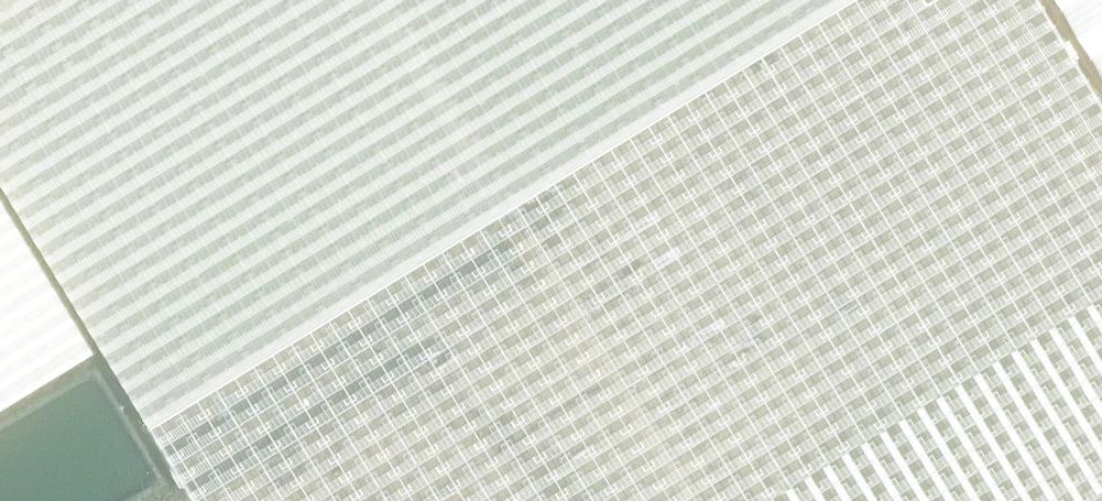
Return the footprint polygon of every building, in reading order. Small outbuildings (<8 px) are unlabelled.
[(1043,0),(845,0),(151,423),(0,175),(0,500),(1101,500),(1101,96),(1043,0)] [(151,423),(845,0),(0,0),(0,175),(151,423)] [(1101,74),(1101,0),(1057,0),(1101,74)]
